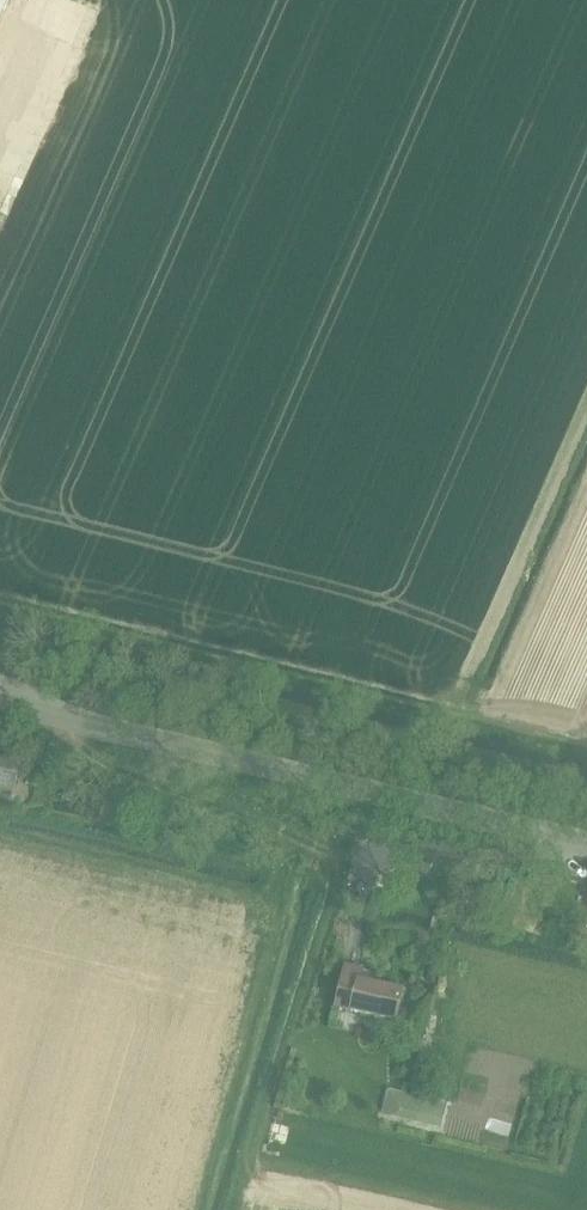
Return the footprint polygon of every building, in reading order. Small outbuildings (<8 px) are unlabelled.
[(12,793),(20,760),(0,755),(0,790),(12,793)] [(345,964),(336,1009),(351,1012),(350,1012),(397,1022),(404,989),(359,979),(362,968),(345,964)] [(383,1114),(426,1125),(430,1109),(407,1104),(409,1094),(389,1089),(383,1114)]
